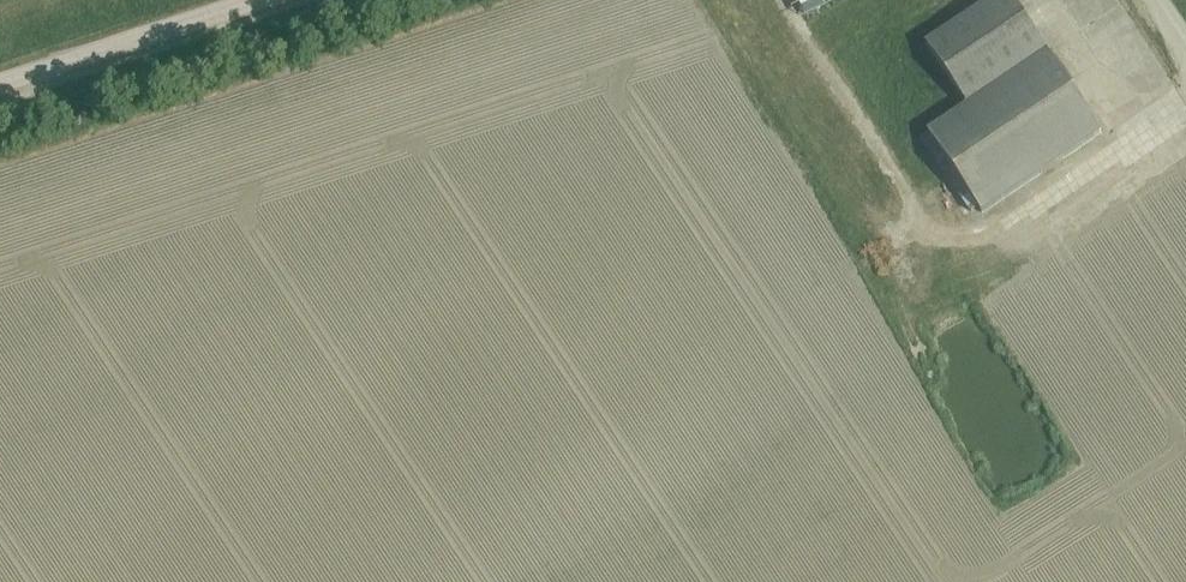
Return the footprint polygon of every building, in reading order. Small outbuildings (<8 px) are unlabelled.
[(1102,133),(1013,0),(994,0),(927,45),(969,107),(929,133),(930,134),(979,208),(983,213),(1102,133)] [(930,134),(922,139),(971,213),(979,208),(930,134)]
